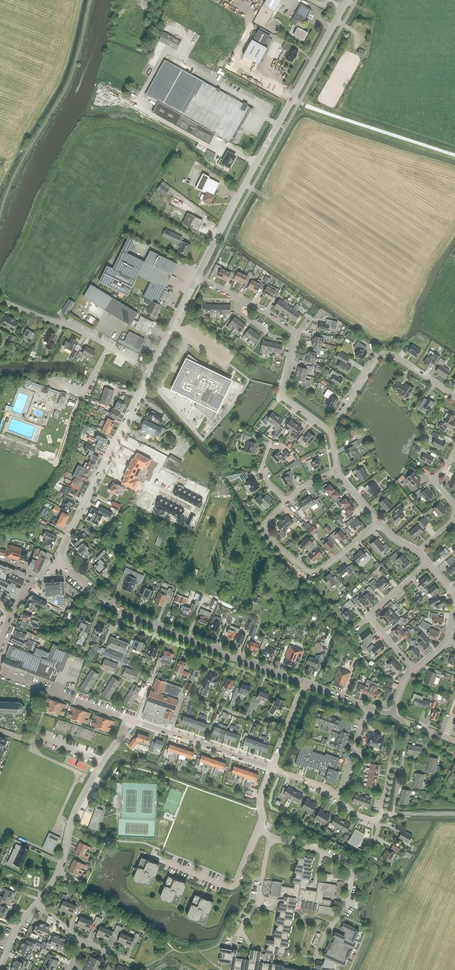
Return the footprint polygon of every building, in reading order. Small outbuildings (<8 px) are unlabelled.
[(275,10),(281,0),(266,0),(264,4),(275,10)] [(298,21),(303,24),(311,9),(301,3),(293,18),(298,21)] [(303,24),(298,21),(295,25),(298,27),(294,35),(304,41),(309,33),(304,30),(306,26),(303,24)] [(259,29),(253,40),(264,46),(267,48),(272,40),(269,38),(270,35),(259,29)] [(177,50),(181,41),(164,32),(159,40),(160,41),(167,45),(177,50)] [(268,49),(251,41),(242,56),(259,65),(268,49)] [(286,41),(282,48),(289,52),(285,58),(292,62),(295,58),(297,55),(296,55),(298,51),(291,47),(293,45),(286,41)] [(363,50),(360,48),(357,54),(363,57),(366,51),(363,50)] [(194,122),(201,108),(213,86),(165,60),(145,95),(158,102),(153,112),(188,132),(194,122)] [(229,109),(235,99),(213,86),(201,108),(194,122),(202,126),(215,134),(224,139),(232,124),(238,114),(229,109)] [(252,108),(235,99),(229,109),(238,114),(232,124),(241,129),(252,108)] [(188,132),(197,137),(202,126),(194,122),(188,132)] [(235,139),(241,129),(232,124),(224,139),(233,143),(235,139)] [(210,144),(215,134),(202,126),(197,137),(210,144)] [(235,156),(228,152),(224,160),(221,158),(218,164),(224,168),(226,165),(230,167),(235,156)] [(207,193),(213,196),(220,183),(209,178),(210,177),(203,173),(196,188),(207,193)] [(169,189),(162,184),(157,190),(165,196),(169,189)] [(214,197),(213,196),(207,193),(204,200),(203,201),(206,204),(207,202),(211,204),(214,197)] [(178,209),(175,217),(176,217),(174,221),(178,223),(183,212),(178,209)] [(205,221),(187,213),(188,213),(183,223),(182,223),(200,232),(200,231),(205,221)] [(187,255),(191,245),(184,242),(180,241),(182,237),(166,229),(163,236),(179,244),(178,246),(181,247),(179,252),(187,255)] [(102,276),(99,282),(114,289),(128,296),(132,288),(136,280),(138,275),(144,278),(150,282),(147,289),(143,296),(147,298),(151,300),(153,296),(160,300),(158,303),(160,304),(162,301),(163,298),(165,299),(167,300),(168,297),(170,294),(168,293),(166,292),(167,291),(167,289),(166,289),(165,288),(169,282),(172,275),(174,270),(178,263),(164,257),(151,250),(148,256),(145,262),(136,257),(127,253),(131,246),(134,238),(129,236),(121,252),(113,269),(110,267),(107,266),(105,270),(102,276)] [(222,279),(226,270),(222,268),(222,267),(217,264),(213,271),(217,276),(222,279)] [(234,273),(236,269),(233,268),(231,272),(230,272),(226,270),(222,279),(227,281),(229,277),(231,279),(233,274),(234,273)] [(239,282),(243,274),(238,271),(239,270),(236,269),(234,273),(233,274),(231,279),(234,280),(239,282)] [(245,280),(248,282),(251,274),(252,275),(252,273),(250,271),(247,276),(243,274),(239,282),(243,284),(245,280)] [(248,282),(247,283),(250,284),(248,288),(253,290),(257,282),(255,280),(255,279),(254,279),(255,276),(252,275),(251,274),(248,282)] [(268,284),(271,278),(268,277),(267,281),(266,282),(265,284),(263,288),(265,289),(263,294),(268,296),(273,286),(268,284)] [(262,290),(263,288),(265,284),(262,283),(262,281),(258,280),(257,282),(253,290),(258,293),(262,290)] [(91,284),(84,297),(105,310),(131,326),(133,321),(138,324),(136,329),(147,334),(153,323),(141,317),(139,322),(134,320),(138,313),(113,297),(91,284)] [(277,289),(273,286),(268,296),(273,299),(275,294),(278,295),(280,290),(278,288),(277,289)] [(147,298),(145,303),(150,305),(147,311),(156,316),(162,305),(160,304),(158,303),(160,300),(153,296),(151,300),(147,298)] [(280,310),(287,300),(285,298),(283,302),(280,299),(275,307),(280,310)] [(68,315),(75,303),(69,299),(62,311),(66,314),(68,315)] [(280,310),(285,314),(290,307),(287,304),(289,301),(288,300),(287,300),(280,310)] [(290,307),(285,314),(290,318),(298,307),(296,305),(293,309),(290,307)] [(298,307),(290,318),(295,321),(301,314),(297,312),(300,308),(298,307)] [(14,331),(18,323),(14,321),(15,320),(9,317),(9,318),(5,316),(1,324),(14,331)] [(235,328),(240,321),(235,316),(230,324),(227,327),(229,328),(232,325),(235,328)] [(338,322),(327,319),(327,321),(326,324),(320,323),(318,329),(328,332),(329,327),(336,329),(338,322)] [(246,325),(240,321),(235,328),(232,331),(233,331),(234,332),(237,329),(240,332),(242,330),(245,326),(246,325)] [(26,329),(24,327),(20,333),(23,335),(23,336),(26,337),(27,337),(33,340),(34,337),(35,338),(37,335),(36,335),(36,334),(30,331),(30,330),(27,328),(26,329)] [(246,336),(250,339),(255,332),(250,328),(244,335),(242,338),(244,340),(246,336)] [(52,342),(55,335),(49,331),(44,340),(48,343),(46,347),(52,350),(55,344),(52,342)] [(141,350),(145,342),(144,341),(146,339),(131,331),(125,342),(136,347),(141,350)] [(250,339),(247,342),(249,344),(252,341),(255,343),(261,336),(255,332),(250,339)] [(354,343),(357,337),(349,332),(345,337),(354,343)] [(312,340),(323,343),(324,338),(329,339),(330,336),(327,336),(321,334),(320,337),(314,336),(314,339),(312,338),(312,340)] [(75,344),(77,340),(72,338),(70,341),(66,339),(62,345),(66,347),(66,348),(72,351),(75,344)] [(263,349),(267,350),(270,342),(263,340),(261,349),(260,353),(262,353),(263,349)] [(314,349),(321,351),(323,351),(326,352),(327,349),(324,348),(322,348),(323,343),(312,340),(311,342),(313,343),(312,346),(314,346),(314,349)] [(364,346),(358,341),(354,348),(358,350),(355,354),(363,359),(367,352),(364,351),(367,347),(364,346)] [(267,350),(266,354),(269,355),(270,351),(274,352),(276,343),(270,342),(267,350)] [(274,352),(273,356),(276,357),(277,353),(281,354),(283,345),(276,343),(274,352)] [(416,357),(421,350),(413,345),(410,349),(407,346),(404,351),(406,353),(408,351),(409,351),(408,352),(413,355),(415,357),(416,357)] [(83,353),(80,351),(76,357),(82,359),(84,355),(91,358),(95,351),(86,346),(83,353)] [(305,355),(316,358),(317,353),(320,354),(321,351),(314,349),(311,348),(310,351),(308,351),(307,354),(305,353),(305,355)] [(186,356),(170,388),(198,402),(195,407),(213,420),(224,396),(225,394),(232,378),(201,363),(188,353),(187,356),(186,356)] [(350,359),(348,358),(339,353),(336,357),(341,360),(337,367),(347,373),(352,366),(347,363),(350,359)] [(437,362),(440,356),(435,353),(433,356),(429,354),(424,363),(429,366),(431,363),(435,365),(437,362)] [(440,365),(436,371),(445,377),(449,370),(443,366),(446,361),(441,358),(437,363),(440,365)] [(298,367),(297,373),(307,375),(307,371),(312,373),(314,367),(307,365),(307,369),(298,367)] [(340,374),(335,371),(333,370),(329,375),(333,377),(331,380),(339,386),(343,380),(338,377),(340,374)] [(307,375),(297,373),(295,379),(303,381),(303,385),(309,386),(310,380),(306,379),(307,375)] [(31,381),(26,379),(26,380),(23,387),(29,389),(30,385),(40,388),(39,389),(40,390),(41,389),(40,389),(41,387),(43,387),(43,386),(31,382),(31,381)] [(408,397),(413,389),(406,384),(404,388),(402,386),(398,383),(394,388),(401,393),(408,397)] [(109,406),(114,390),(105,387),(100,401),(109,406)] [(61,392),(49,388),(48,391),(60,396),(57,404),(63,406),(67,393),(62,392),(61,392)] [(329,398),(326,403),(333,408),(338,399),(333,396),(334,393),(328,389),(324,395),(329,398)] [(422,402),(418,408),(423,411),(425,408),(429,410),(431,407),(432,408),(435,403),(428,398),(427,400),(425,404),(422,402)] [(121,412),(126,403),(118,400),(114,408),(121,412)] [(117,420),(121,413),(112,409),(110,413),(99,407),(98,410),(109,416),(117,420)] [(152,412),(149,410),(148,413),(147,413),(146,415),(146,416),(146,417),(152,420),(153,417),(161,421),(163,416),(152,411),(152,412)] [(268,422),(272,424),(278,416),(273,412),(269,417),(267,416),(262,422),(266,425),(268,422)] [(454,416),(446,412),(444,418),(446,419),(444,424),(441,422),(438,428),(445,431),(448,426),(453,429),(454,424),(454,422),(452,421),(454,417),(454,416)] [(278,416),(272,424),(275,427),(273,430),(275,431),(277,433),(282,427),(280,425),(284,420),(278,416)] [(101,422),(111,428),(115,421),(108,418),(106,422),(102,420),(101,422)] [(163,428),(145,419),(140,429),(139,429),(138,431),(138,432),(138,433),(142,434),(142,435),(146,436),(148,438),(150,435),(156,438),(157,435),(159,436),(161,432),(164,433),(166,429),(163,428)] [(282,427),(277,433),(278,433),(276,436),(278,438),(280,435),(283,430),(285,432),(287,429),(290,432),(297,423),(291,419),(284,429),(282,427)] [(108,434),(111,428),(101,422),(99,424),(104,426),(101,430),(108,434)] [(297,423),(290,432),(294,434),(292,437),(296,440),(300,434),(298,432),(302,427),(297,423)] [(315,436),(309,432),(305,437),(302,435),(298,441),(303,445),(306,441),(310,444),(315,436)] [(442,449),(446,442),(438,439),(440,435),(433,432),(432,436),(436,438),(432,444),(442,449)] [(98,440),(105,444),(108,439),(103,437),(103,436),(97,433),(94,438),(98,440)] [(253,454),(257,444),(251,442),(252,438),(245,435),(244,439),(248,441),(245,451),(253,454)] [(98,440),(96,439),(94,441),(97,443),(95,446),(103,449),(105,444),(98,440)] [(353,447),(346,451),(351,461),(359,456),(355,448),(360,445),(357,440),(351,443),(353,447)] [(99,456),(93,454),(95,449),(86,444),(84,449),(86,450),(85,452),(88,454),(86,457),(96,462),(99,456)] [(431,464),(434,457),(426,453),(428,450),(422,447),(419,453),(423,455),(421,459),(431,464)] [(290,455),(286,450),(282,454),(279,451),(272,457),(277,463),(281,460),(283,462),(290,455)] [(125,476),(122,483),(133,489),(133,488),(136,490),(138,485),(141,481),(144,482),(147,476),(145,475),(148,470),(147,469),(151,460),(137,453),(134,459),(133,458),(129,465),(127,469),(124,476),(125,476)] [(171,455),(168,459),(175,463),(178,459),(171,455)] [(321,467),(317,459),(313,461),(312,458),(307,461),(310,468),(313,466),(315,470),(321,467)] [(78,465),(73,475),(86,482),(89,476),(90,476),(93,469),(96,463),(90,460),(88,463),(86,462),(83,467),(78,465)] [(360,468),(359,467),(352,472),(354,475),(356,473),(361,482),(369,477),(365,471),(366,470),(363,466),(360,468)] [(286,476),(282,479),(285,485),(293,481),(291,477),(294,476),(291,470),(284,474),(286,476)] [(245,472),(238,474),(242,480),(248,477),(245,472)] [(418,482),(421,480),(418,477),(417,478),(413,472),(406,479),(408,481),(406,483),(414,491),(421,485),(418,482)] [(74,478),(72,482),(74,483),(84,487),(86,482),(73,475),(72,477),(74,478)] [(260,487),(254,477),(246,482),(251,491),(260,487)] [(371,482),(364,488),(366,491),(368,489),(374,497),(381,491),(376,486),(377,485),(374,481),(372,484),(371,482)] [(125,488),(114,482),(109,491),(117,495),(120,488),(124,490),(125,488)] [(65,495),(67,496),(69,492),(79,497),(84,487),(74,483),(72,487),(71,487),(70,489),(63,486),(59,492),(61,493),(65,495)] [(184,487),(179,484),(174,494),(179,497),(184,487)] [(329,495),(330,494),(335,490),(330,484),(327,487),(325,485),(320,489),(320,490),(322,492),(324,492),(325,494),(327,492),(329,495)] [(186,490),(183,489),(184,487),(179,497),(184,499),(188,491),(186,490)] [(427,501),(433,496),(429,491),(427,488),(422,492),(420,489),(414,494),(418,499),(422,495),(427,501)] [(335,490),(330,494),(333,497),(330,499),(335,504),(336,502),(340,499),(339,499),(338,497),(340,495),(336,489),(335,490)] [(193,493),(188,491),(184,499),(189,502),(193,493)] [(384,499),(380,503),(387,511),(393,506),(386,498),(389,494),(387,492),(382,496),(384,499)] [(198,496),(193,493),(189,502),(193,504),(198,496)] [(261,495),(255,501),(260,505),(265,510),(267,508),(274,501),(267,494),(264,498),(261,495)] [(304,499),(309,508),(317,504),(319,507),(321,505),(317,499),(313,501),(309,495),(304,499)] [(203,498),(198,496),(193,504),(200,507),(203,503),(201,502),(203,498)] [(165,500),(158,497),(156,502),(158,502),(156,506),(161,509),(165,500)] [(63,505),(61,508),(70,512),(75,503),(66,498),(65,500),(62,504),(63,505)] [(343,505),(345,508),(350,504),(350,503),(346,498),(343,500),(341,498),(339,499),(340,499),(336,502),(340,507),(343,505)] [(304,511),(309,508),(304,499),(298,502),(302,508),(297,511),(301,517),(303,518),(307,516),(304,511)] [(170,503),(165,500),(161,509),(166,511),(170,503)] [(113,501),(111,505),(118,509),(120,504),(113,501)] [(175,505),(170,503),(166,511),(171,513),(175,505)] [(433,509),(440,517),(446,512),(442,506),(440,503),(433,509)] [(350,504),(345,508),(344,509),(347,512),(344,513),(349,519),(354,514),(352,512),(354,510),(350,504)] [(179,508),(175,505),(171,513),(175,516),(174,518),(179,508)] [(405,510),(404,508),(402,506),(393,514),(395,516),(393,518),(397,523),(404,516),(401,513),(405,510)] [(428,512),(432,508),(430,506),(423,511),(426,515),(429,513),(428,512)] [(113,513),(101,507),(99,512),(92,508),(90,513),(90,512),(89,515),(87,519),(98,525),(101,518),(102,516),(107,518),(107,516),(111,518),(113,513)] [(184,510),(179,508),(174,518),(179,520),(184,510)] [(62,527),(68,515),(62,512),(58,519),(54,517),(51,523),(55,526),(57,524),(62,527)] [(282,520),(289,528),(296,522),(300,526),(302,524),(300,522),(295,517),(291,520),(287,516),(282,520)] [(362,524),(357,518),(353,522),(351,519),(345,524),(348,527),(351,525),(355,530),(362,524)] [(424,528),(427,525),(422,519),(419,522),(420,523),(418,525),(409,532),(408,530),(414,538),(419,534),(423,531),(421,529),(423,527),(424,528)] [(283,534),(289,528),(282,520),(277,525),(282,530),(278,533),(284,539),(286,536),(283,534)] [(312,535),(318,530),(314,525),(308,530),(312,535)] [(87,527),(83,530),(89,536),(92,533),(87,527)] [(144,529),(141,540),(146,541),(149,530),(144,529)] [(336,531),(330,535),(334,540),(337,538),(340,541),(345,536),(340,530),(338,532),(336,531)] [(51,548),(57,537),(45,531),(43,536),(45,538),(43,542),(46,543),(45,545),(51,548)] [(80,542),(83,540),(87,536),(84,532),(82,534),(72,542),(76,546),(81,542),(80,542)] [(157,534),(154,545),(159,547),(163,536),(157,534)] [(334,540),(330,535),(325,540),(324,540),(323,540),(321,541),(321,542),(323,545),(328,550),(334,545),(332,543),(334,540)] [(307,537),(298,545),(304,551),(306,548),(309,551),(316,544),(314,542),(313,543),(307,537)] [(383,546),(377,539),(371,545),(378,553),(382,550),(385,553),(390,549),(386,544),(383,546)] [(87,545),(83,540),(80,542),(81,542),(76,546),(75,546),(79,551),(82,554),(85,558),(88,556),(88,557),(90,556),(89,555),(93,552),(95,555),(100,551),(97,548),(95,550),(89,543),(87,545)] [(316,544),(309,551),(311,553),(309,556),(314,562),(319,556),(322,554),(317,549),(319,547),(316,544)] [(11,545),(7,557),(19,560),(19,559),(26,561),(27,556),(29,556),(30,553),(28,552),(29,552),(22,550),(22,549),(11,545)] [(445,558),(450,553),(446,548),(443,550),(441,548),(433,554),(438,559),(443,555),(445,558)] [(30,568),(34,569),(33,571),(39,574),(48,554),(39,549),(36,550),(30,568)] [(107,552),(104,549),(97,556),(98,556),(96,557),(100,560),(93,567),(97,571),(100,575),(103,571),(104,571),(105,571),(107,569),(106,568),(108,566),(105,562),(107,560),(103,557),(107,552)] [(364,554),(361,550),(353,557),(359,563),(364,558),(366,561),(371,557),(367,552),(364,554)] [(410,563),(409,562),(403,555),(398,559),(396,556),(391,560),(394,563),(397,560),(401,565),(400,566),(400,567),(400,569),(400,570),(401,571),(403,571),(404,571),(405,570),(404,568),(410,563)] [(446,569),(451,575),(454,571),(454,559),(453,556),(446,562),(450,566),(446,569)] [(0,580),(20,589),(24,580),(27,573),(24,572),(15,569),(7,565),(6,565),(0,563),(0,580)] [(347,568),(344,565),(337,571),(341,576),(347,571),(350,575),(354,571),(349,566),(347,568)] [(128,576),(122,588),(132,592),(133,587),(136,581),(141,583),(144,576),(126,567),(123,574),(128,576)] [(364,578),(358,571),(355,574),(361,580),(364,578)] [(334,580),(330,574),(323,578),(330,588),(336,583),(338,587),(341,584),(337,578),(334,580)] [(431,581),(426,575),(419,582),(421,585),(418,587),(422,592),(425,589),(424,587),(431,581)] [(383,577),(379,581),(386,588),(390,585),(383,577)] [(386,588),(379,581),(377,583),(374,579),(369,583),(374,589),(375,589),(378,588),(382,592),(386,588)] [(15,599),(20,589),(0,580),(0,585),(1,586),(0,587),(1,587),(6,589),(4,594),(15,599)] [(57,595),(65,594),(66,594),(65,581),(45,583),(47,596),(57,595)] [(432,596),(439,590),(435,585),(428,591),(432,596)] [(367,593),(364,595),(370,602),(375,598),(371,593),(373,590),(375,592),(370,586),(364,590),(367,593)] [(15,599),(4,594),(6,589),(1,587),(0,589),(0,599),(1,599),(1,600),(11,605),(12,605),(15,599)] [(150,600),(153,594),(154,591),(145,587),(143,590),(140,596),(150,600)] [(163,606),(165,601),(165,600),(167,595),(166,595),(167,594),(171,595),(173,590),(169,588),(168,590),(162,587),(160,592),(159,592),(157,597),(155,602),(163,606)] [(57,595),(58,600),(58,606),(66,605),(65,594),(57,595)] [(33,595),(29,598),(40,604),(40,605),(49,610),(50,608),(46,605),(47,603),(33,595)] [(187,598),(177,595),(175,601),(185,605),(187,598)] [(363,595),(360,598),(358,595),(353,599),(358,605),(361,603),(364,606),(369,602),(363,595)] [(424,599),(420,595),(413,601),(416,605),(424,599)] [(215,596),(211,609),(216,611),(220,597),(215,596)] [(438,609),(447,604),(443,598),(438,600),(437,597),(429,601),(431,605),(433,607),(436,605),(438,609)] [(25,611),(30,614),(30,613),(31,612),(33,609),(35,610),(36,609),(33,607),(36,603),(29,599),(24,608),(26,609),(25,611)] [(191,608),(188,607),(185,616),(191,618),(193,613),(194,613),(197,605),(198,605),(200,601),(198,600),(196,599),(194,604),(192,603),(191,608)] [(341,615),(341,616),(343,619),(344,619),(346,617),(350,621),(355,616),(350,610),(353,608),(347,602),(343,606),(347,610),(343,614),(341,615)] [(185,616),(188,607),(182,605),(179,613),(185,616)] [(228,619),(232,609),(227,607),(223,616),(228,619)] [(387,611),(380,617),(384,621),(394,612),(390,608),(389,609),(387,610),(387,611)] [(201,609),(199,615),(201,616),(199,621),(207,624),(210,616),(211,613),(201,609)] [(30,614),(25,611),(24,612),(23,612),(19,621),(24,622),(25,620),(26,621),(26,620),(39,625),(38,624),(39,622),(30,619),(32,615),(30,614)] [(394,612),(384,621),(387,625),(393,621),(395,623),(397,622),(400,620),(397,617),(394,612)] [(443,625),(444,618),(437,617),(438,614),(431,612),(430,619),(433,619),(433,623),(443,625)] [(215,616),(211,629),(217,631),(219,627),(220,627),(222,623),(221,623),(221,622),(222,619),(215,616)] [(83,617),(81,617),(77,627),(81,629),(80,630),(85,632),(84,634),(83,634),(81,639),(79,638),(77,643),(82,645),(88,633),(87,633),(91,622),(85,620),(86,619),(85,618),(83,617)] [(248,620),(245,628),(250,630),(253,622),(254,619),(250,617),(249,620),(248,620)] [(399,625),(392,631),(396,635),(403,629),(405,627),(403,625),(407,622),(407,621),(408,621),(408,620),(406,618),(405,618),(404,619),(403,617),(400,620),(397,622),(399,625)] [(38,628),(39,625),(26,620),(26,621),(25,620),(24,622),(19,621),(17,626),(23,628),(26,630),(28,624),(32,625),(31,626),(38,628)] [(423,621),(421,626),(425,628),(425,629),(429,631),(427,634),(430,635),(430,636),(437,639),(440,632),(430,628),(431,625),(430,625),(423,621)] [(105,626),(102,624),(101,625),(99,624),(97,629),(96,628),(93,634),(91,639),(97,641),(99,637),(96,635),(97,632),(102,634),(103,632),(103,631),(105,626)] [(258,627),(253,624),(249,635),(254,637),(258,627)] [(229,629),(227,634),(230,635),(229,637),(233,639),(236,632),(238,632),(240,628),(231,625),(229,629)] [(28,631),(17,627),(14,635),(25,639),(26,636),(37,641),(39,637),(28,631)] [(403,629),(396,635),(399,640),(403,636),(406,639),(408,637),(415,631),(413,628),(410,630),(409,628),(407,630),(405,627),(403,629)] [(364,642),(360,646),(364,650),(364,649),(368,646),(367,646),(374,640),(371,637),(373,635),(369,630),(361,637),(365,642),(364,642)] [(429,640),(422,632),(421,633),(419,630),(417,632),(419,635),(418,635),(422,640),(418,643),(424,650),(429,645),(427,642),(429,640)] [(246,635),(240,633),(236,641),(242,644),(246,635)] [(100,653),(125,663),(127,659),(128,655),(125,654),(125,653),(127,649),(129,643),(119,639),(119,637),(117,636),(116,638),(111,636),(106,649),(102,647),(100,653)] [(32,648),(33,645),(27,642),(25,642),(13,637),(11,642),(23,647),(23,646),(24,646),(24,645),(32,648)] [(251,641),(249,647),(257,651),(260,644),(261,641),(262,638),(259,637),(258,640),(256,640),(255,639),(253,638),(252,641),(251,641)] [(265,649),(263,654),(272,657),(275,650),(266,646),(268,639),(264,638),(261,647),(265,649)] [(129,643),(127,649),(125,653),(125,654),(128,655),(131,648),(133,648),(132,648),(140,651),(144,642),(139,641),(140,640),(137,639),(137,640),(136,639),(134,646),(129,644),(129,643)] [(413,648),(409,651),(415,658),(420,653),(415,648),(417,646),(415,643),(413,641),(412,640),(410,641),(408,643),(413,648)] [(2,666),(16,671),(18,668),(52,681),(55,682),(60,670),(63,671),(70,653),(59,649),(60,646),(53,643),(47,659),(20,648),(10,645),(4,661),(2,666)] [(377,655),(384,649),(379,643),(375,647),(372,644),(366,649),(370,653),(373,651),(377,655)] [(91,662),(98,646),(94,644),(91,649),(90,649),(88,653),(89,654),(86,660),(91,662)] [(155,647),(151,645),(148,654),(146,654),(145,656),(150,658),(151,656),(155,657),(158,648),(158,647),(155,646),(155,647)] [(299,666),(301,663),(299,662),(303,651),(299,649),(290,645),(285,657),(287,658),(284,663),(295,668),(296,665),(299,666)] [(49,652),(37,647),(34,653),(47,658),(49,652)] [(169,651),(165,650),(164,653),(163,655),(162,658),(159,657),(155,667),(159,668),(161,664),(160,663),(161,661),(166,662),(167,660),(171,662),(172,659),(174,654),(169,652),(169,653),(168,652),(169,651)] [(309,656),(307,663),(317,666),(318,663),(321,664),(325,655),(322,654),(321,655),(316,656),(315,659),(309,656)] [(108,670),(111,662),(105,659),(102,667),(108,670)] [(397,670),(401,667),(394,659),(388,664),(393,670),(390,673),(391,674),(394,678),(399,673),(397,670)] [(186,662),(182,661),(180,660),(176,671),(182,673),(180,677),(187,679),(189,673),(183,670),(186,662)] [(118,664),(111,662),(108,670),(115,672),(118,664)] [(129,678),(132,670),(126,667),(123,675),(129,678)] [(199,677),(202,669),(201,669),(201,668),(199,667),(198,668),(197,668),(195,667),(192,675),(190,678),(193,680),(195,676),(199,677)] [(347,671),(346,670),(339,667),(336,676),(333,685),(343,689),(345,685),(346,686),(348,682),(347,682),(351,673),(347,672),(347,671)] [(88,675),(95,680),(99,674),(92,669),(88,675)] [(442,672),(435,669),(434,673),(429,671),(424,683),(433,686),(434,683),(437,684),(439,678),(436,677),(437,674),(440,675),(442,672)] [(139,672),(132,670),(129,678),(136,680),(139,672)] [(202,685),(200,690),(203,692),(202,694),(206,696),(209,689),(210,686),(209,686),(209,684),(210,683),(217,685),(217,684),(218,682),(219,679),(217,678),(218,675),(216,675),(216,674),(213,673),(213,674),(211,673),(210,675),(209,675),(208,675),(204,686),(202,685)] [(84,681),(92,686),(95,680),(88,675),(84,681)] [(109,683),(117,687),(120,681),(113,677),(109,683)] [(161,678),(160,680),(156,679),(152,690),(151,690),(148,700),(145,709),(144,714),(163,721),(162,722),(166,723),(167,722),(170,723),(175,710),(179,699),(183,688),(166,682),(166,680),(161,678)] [(234,681),(230,679),(228,679),(225,686),(223,686),(222,689),(223,690),(223,691),(225,692),(227,687),(231,689),(234,681)] [(360,684),(357,690),(368,695),(373,682),(372,681),(370,680),(367,686),(365,686),(360,684)] [(88,692),(92,686),(84,681),(81,687),(88,692)] [(373,682),(368,695),(379,699),(381,692),(377,690),(379,686),(378,686),(379,684),(374,682),(373,682)] [(106,689),(113,693),(117,687),(109,683),(106,689)] [(134,684),(131,690),(138,695),(142,689),(134,684)] [(251,687),(242,684),(240,690),(236,688),(230,704),(234,706),(239,693),(247,696),(251,687)] [(387,688),(383,700),(387,702),(392,690),(387,688)] [(109,699),(113,693),(106,689),(102,695),(109,699)] [(138,695),(131,690),(127,696),(134,700),(138,695)] [(254,695),(250,706),(257,709),(261,699),(266,701),(269,694),(268,694),(269,693),(266,692),(266,693),(260,691),(258,697),(254,695)] [(423,697),(414,694),(412,700),(415,701),(414,704),(424,708),(425,706),(428,707),(430,701),(427,700),(427,701),(422,700),(423,697)] [(436,694),(434,701),(433,701),(431,707),(434,708),(434,709),(430,717),(437,720),(440,712),(436,710),(439,703),(440,700),(437,699),(439,695),(436,694)] [(134,700),(127,696),(123,702),(130,706),(134,700)] [(50,703),(49,705),(56,707),(58,701),(48,698),(47,702),(50,703)] [(285,700),(278,698),(276,704),(274,703),(269,712),(273,715),(275,712),(277,708),(282,710),(285,700)] [(18,713),(18,714),(19,714),(19,713),(21,712),(22,713),(22,712),(22,711),(23,709),(24,710),(25,709),(24,709),(24,706),(25,706),(24,706),(22,704),(23,703),(22,703),(20,702),(20,701),(19,701),(19,702),(0,701),(0,712),(18,713)] [(73,711),(73,713),(79,715),(81,710),(72,706),(70,710),(73,711)] [(62,711),(62,709),(56,707),(54,712),(63,716),(65,712),(62,711)] [(344,750),(348,739),(350,733),(349,733),(350,729),(350,730),(353,723),(342,719),(342,721),(340,720),(340,719),(317,712),(314,721),(313,726),(315,727),(316,723),(315,723),(316,722),(324,724),(324,726),(323,725),(322,729),(326,730),(328,727),(327,727),(327,725),(337,729),(337,728),(341,729),(341,730),(339,734),(338,734),(338,733),(333,731),(331,736),(336,738),(337,737),(338,737),(335,745),(334,745),(334,744),(331,743),(330,745),(335,747),(344,750)] [(85,719),(86,717),(79,715),(78,721),(87,724),(88,720),(85,719)] [(103,723),(105,718),(95,715),(94,718),(97,719),(97,721),(103,723)] [(188,725),(190,718),(184,716),(182,723),(188,725)] [(193,727),(196,719),(190,718),(188,725),(193,727)] [(205,730),(207,723),(204,722),(205,719),(203,718),(201,721),(199,728),(205,730)] [(199,728),(201,721),(196,719),(193,727),(199,728)] [(103,723),(101,729),(111,732),(112,728),(109,727),(110,726),(103,723)] [(215,726),(213,733),(219,735),(221,728),(223,725),(219,724),(218,727),(215,726)] [(221,728),(219,735),(224,737),(227,730),(228,727),(223,725),(221,728)] [(234,729),(231,728),(230,731),(227,730),(224,737),(230,739),(233,732),(233,731),(234,729)] [(233,732),(230,739),(236,741),(238,734),(233,732)] [(250,746),(252,739),(247,737),(248,733),(245,732),(243,739),(246,740),(244,744),(250,746)] [(133,748),(138,743),(146,746),(147,743),(149,737),(139,733),(137,738),(135,738),(129,745),(133,748)] [(370,734),(366,744),(381,748),(380,750),(381,751),(384,752),(385,752),(386,748),(386,747),(383,746),(385,739),(381,737),(381,736),(375,734),(374,735),(370,734)] [(149,750),(153,752),(154,748),(161,750),(162,748),(164,742),(157,739),(154,746),(151,745),(149,750)] [(255,748),(258,741),(252,739),(250,746),(255,748)] [(261,750),(263,743),(258,741),(255,748),(261,750)] [(269,745),(263,743),(261,750),(267,752),(269,745)] [(174,752),(176,746),(170,744),(168,750),(174,752)] [(326,754),(325,756),(312,751),(314,747),(305,744),(303,749),(301,749),(296,764),(304,766),(306,767),(307,765),(321,770),(319,776),(335,782),(338,773),(335,773),(336,770),(340,758),(326,754)] [(414,754),(415,746),(408,744),(407,753),(414,754)] [(173,755),(172,760),(174,761),(175,757),(176,757),(177,753),(180,754),(182,748),(176,746),(174,752),(173,755)] [(422,747),(415,746),(414,754),(421,755),(423,755),(424,750),(422,750),(422,747)] [(186,756),(188,750),(182,748),(180,754),(186,756)] [(208,757),(202,755),(201,758),(198,757),(196,764),(199,765),(201,761),(204,762),(203,766),(201,770),(204,771),(205,767),(206,763),(208,757)] [(430,757),(429,764),(437,765),(438,758),(430,757)] [(220,761),(214,759),(212,765),(218,767),(220,761)] [(227,763),(220,761),(218,767),(225,769),(227,763)] [(437,765),(429,764),(427,771),(429,771),(432,772),(436,772),(437,765)] [(232,772),(238,774),(240,768),(234,766),(232,772)] [(240,768),(238,774),(244,776),(246,770),(240,768)] [(246,770),(244,776),(250,778),(252,772),(246,770)] [(252,772),(250,778),(257,780),(259,774),(252,772)] [(454,777),(454,773),(453,772),(447,782),(449,784),(451,782),(452,782),(454,777)] [(416,773),(415,780),(423,781),(425,774),(416,773)] [(377,782),(365,779),(365,780),(368,781),(367,783),(364,783),(364,785),(367,786),(376,788),(377,782)] [(423,781),(415,780),(414,787),(422,788),(423,781)] [(283,796),(284,794),(289,797),(293,789),(288,786),(287,789),(284,787),(281,794),(283,796)] [(293,789),(289,797),(294,800),(298,792),(293,789)] [(401,796),(410,797),(411,790),(402,789),(401,796)] [(298,792),(294,800),(299,802),(303,795),(298,792)] [(408,804),(410,797),(401,796),(400,803),(408,804)] [(307,811),(311,803),(309,802),(311,800),(307,798),(302,808),(307,811)] [(313,804),(311,803),(307,811),(312,814),(317,804),(314,802),(313,804)] [(96,807),(88,827),(96,830),(98,825),(103,809),(101,808),(96,807)] [(320,822),(324,813),(323,813),(324,811),(320,809),(315,819),(320,822)] [(326,814),(324,813),(320,822),(325,824),(330,814),(327,812),(326,814)] [(331,823),(336,826),(340,819),(335,816),(331,823)] [(336,826),(341,829),(345,821),(340,819),(336,826)] [(345,821),(341,829),(346,832),(351,824),(345,821)] [(406,830),(398,826),(396,830),(402,833),(399,837),(409,842),(412,835),(405,831),(406,830)] [(365,834),(356,829),(349,842),(358,847),(365,834)] [(60,838),(49,833),(42,848),(54,853),(60,838)] [(78,847),(86,851),(88,848),(91,850),(92,848),(80,842),(78,847)] [(22,846),(16,844),(14,848),(14,847),(14,848),(15,849),(11,856),(11,855),(7,863),(16,867),(17,865),(21,867),(29,849),(22,845),(22,846)] [(393,845),(391,848),(393,849),(391,852),(386,850),(382,857),(386,859),(387,860),(388,861),(388,860),(390,862),(391,861),(396,853),(395,853),(396,851),(399,852),(400,849),(393,845)] [(85,855),(86,851),(78,847),(75,853),(87,859),(88,856),(85,855)] [(266,949),(265,953),(266,953),(274,955),(274,953),(278,954),(279,952),(284,953),(284,955),(288,956),(289,949),(287,948),(288,947),(289,939),(288,938),(289,933),(290,933),(292,925),(290,925),(291,919),(293,920),(294,912),(291,911),(291,909),(293,909),(295,909),(296,907),(296,905),(301,906),(301,907),(308,909),(316,910),(317,908),(319,908),(318,910),(318,913),(319,913),(319,914),(322,913),(322,915),(325,914),(325,915),(328,914),(328,916),(331,915),(332,915),(334,915),(335,911),(335,906),(332,906),(332,907),(329,906),(329,904),(330,904),(331,900),(320,898),(322,889),(336,891),(336,896),(342,898),(343,890),(345,882),(338,881),(337,886),(333,886),(334,884),(326,883),(318,882),(317,891),(306,889),(307,880),(310,880),(311,874),(312,868),(311,868),(312,861),(313,861),(314,859),(314,857),(311,856),(307,855),(307,857),(304,857),(305,856),(298,855),(297,859),(299,859),(298,865),(296,864),(295,872),(297,873),(296,878),(294,878),(293,882),(295,882),(294,888),(282,886),(282,882),(272,881),(270,895),(275,896),(280,897),(280,895),(285,896),(283,903),(280,902),(279,911),(281,911),(280,916),(278,916),(277,924),(278,924),(277,930),(276,929),(274,938),(278,938),(278,940),(277,940),(277,941),(275,941),(268,939),(267,944),(269,944),(268,949),(266,949)] [(154,862),(142,857),(134,876),(137,877),(136,880),(151,886),(159,867),(160,864),(154,862)] [(72,865),(80,869),(82,866),(85,867),(86,865),(74,859),(72,865)] [(79,872),(80,869),(72,865),(69,870),(81,876),(82,874),(79,872)] [(181,880),(169,876),(161,895),(163,896),(162,898),(178,905),(186,885),(187,883),(181,880)] [(6,891),(4,894),(13,897),(15,892),(2,887),(1,889),(6,891)] [(4,903),(5,900),(11,902),(13,897),(4,894),(3,897),(0,895),(0,901),(4,903)] [(66,912),(70,903),(64,900),(66,895),(63,894),(60,901),(63,902),(60,909),(66,912)] [(208,899),(195,894),(188,913),(190,914),(189,916),(205,923),(213,904),(214,901),(208,899)] [(6,913),(8,908),(3,906),(4,903),(0,901),(0,911),(6,913)] [(77,905),(70,903),(66,912),(73,915),(77,905)] [(77,925),(83,928),(87,919),(81,916),(77,925)] [(87,919),(83,928),(90,931),(94,921),(87,919)] [(40,936),(41,933),(45,924),(40,922),(37,928),(34,927),(32,933),(37,935),(40,936)] [(334,968),(332,968),(334,965),(335,962),(344,966),(348,957),(349,957),(353,950),(351,949),(352,947),(354,947),(355,944),(354,943),(359,931),(356,929),(355,930),(353,929),(354,927),(344,923),(342,927),(343,927),(342,930),(346,931),(344,935),(336,931),(332,940),(330,940),(323,956),(326,957),(326,958),(325,960),(323,964),(322,965),(322,961),(317,960),(316,968),(318,968),(318,969),(317,969),(333,969),(334,968)] [(48,939),(50,933),(47,932),(50,926),(45,924),(41,933),(44,934),(43,937),(48,939)] [(97,935),(103,938),(107,928),(101,926),(97,935)] [(107,928),(103,938),(109,940),(113,931),(107,928)] [(118,942),(124,945),(128,935),(122,932),(118,942)] [(128,935),(124,945),(130,947),(133,940),(136,941),(139,934),(136,933),(134,938),(128,935)] [(51,940),(48,939),(46,945),(51,947),(51,946),(54,947),(59,936),(53,934),(51,940)] [(59,936),(54,947),(57,948),(56,949),(62,951),(64,945),(61,944),(64,938),(59,936)] [(22,941),(20,946),(32,951),(34,945),(40,947),(41,944),(36,942),(35,943),(29,941),(28,944),(22,941)] [(32,951),(20,946),(18,951),(24,954),(22,957),(28,959),(32,951)] [(222,948),(219,961),(230,963),(230,962),(231,962),(230,969),(238,969),(301,969),(297,969),(289,968),(284,967),(284,965),(273,964),(274,955),(266,953),(266,954),(261,953),(262,951),(257,950),(257,951),(255,950),(251,949),(249,957),(250,957),(250,959),(242,958),(240,958),(241,952),(237,952),(238,949),(234,949),(234,950),(222,948)] [(45,961),(48,962),(57,966),(59,961),(53,958),(54,955),(55,953),(48,951),(47,952),(48,953),(46,958),(45,961)] [(87,962),(97,966),(99,960),(90,956),(87,962)] [(12,964),(24,969),(28,961),(22,959),(20,961),(14,959),(12,964)]
